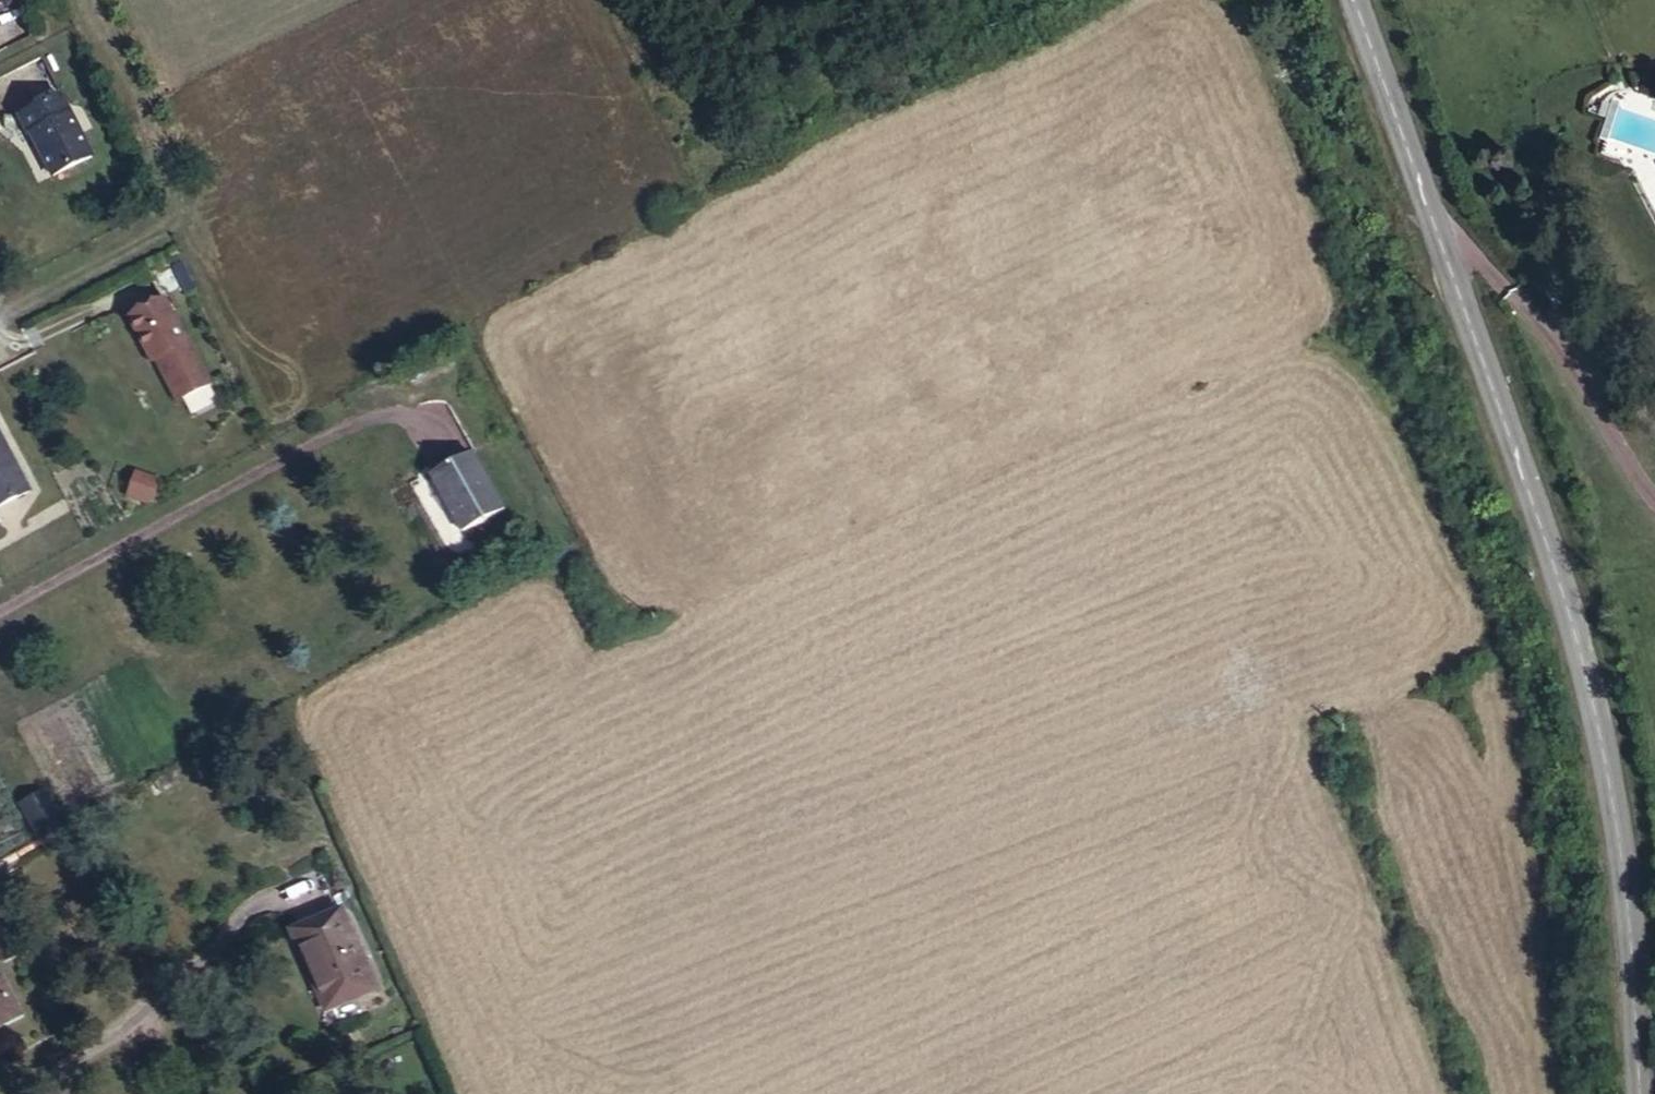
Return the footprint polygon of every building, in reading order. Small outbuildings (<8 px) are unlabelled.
[(54,88),(12,110),(23,130),(30,126),(39,145),(35,147),(47,171),(86,151),(54,88)] [(152,302),(119,320),(142,366),(147,364),(169,408),(204,390),(181,346),(176,348),(152,302)] [(17,478),(0,446),(0,487),(17,478)] [(472,458),(430,480),(460,533),(499,511),(472,458)] [(124,495),(151,503),(159,476),(133,468),(124,495)] [(23,802),(42,835),(61,825),(43,791),(23,802)] [(327,903),(275,927),(314,1009),(366,986),(327,903)] [(9,1023),(0,1006),(0,1028),(9,1023)]
